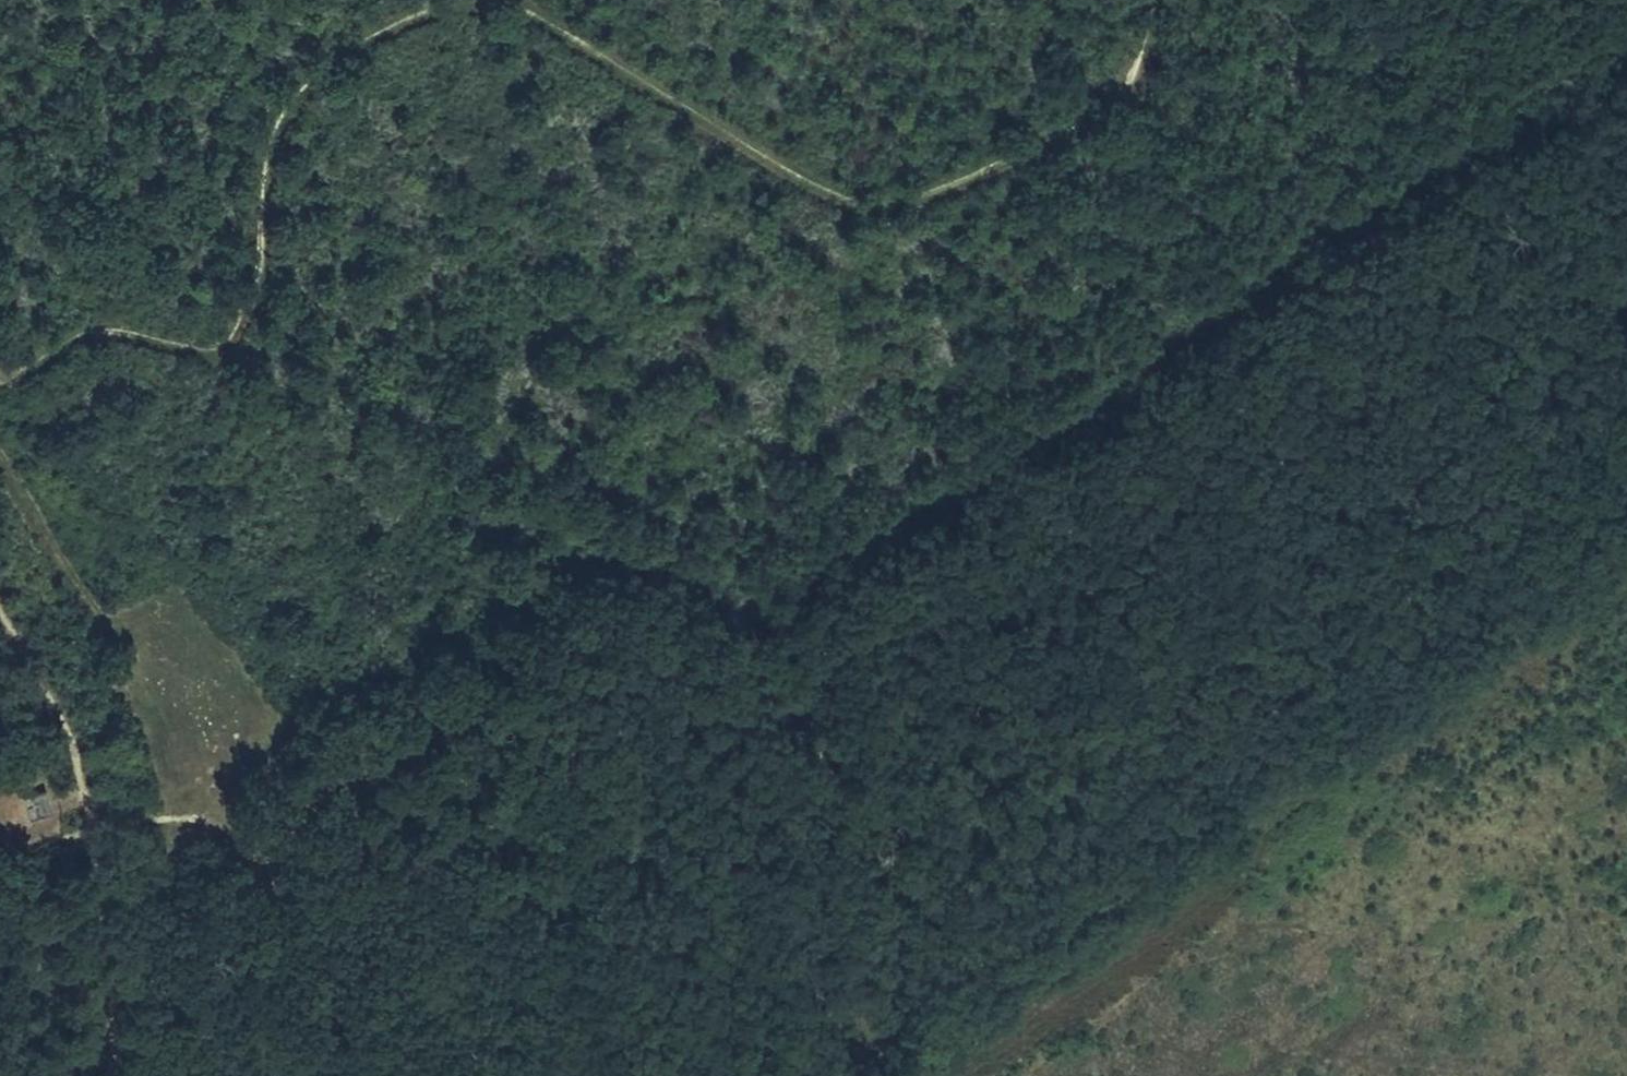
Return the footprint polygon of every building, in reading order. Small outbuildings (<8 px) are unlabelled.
[(28,817),(49,815),(47,791),(26,792),(28,817)]
